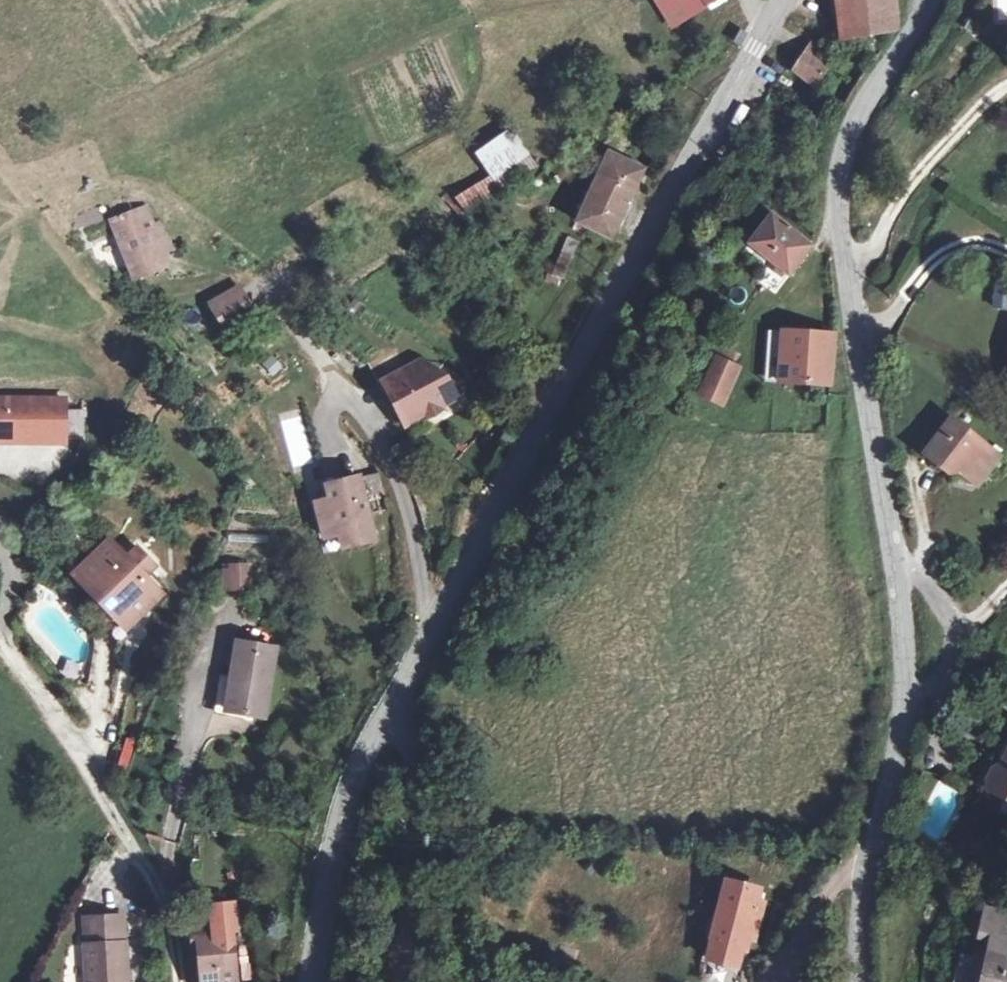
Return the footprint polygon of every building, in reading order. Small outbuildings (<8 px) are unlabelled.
[(673,25),(715,0),(657,0),(673,25)] [(838,11),(838,17),(841,41),(894,34),(890,0),(836,0),(838,11)] [(995,20),(1006,20),(1006,0),(993,0),(995,20)] [(812,42),(804,54),(825,69),(833,58),(812,42)] [(825,69),(804,54),(794,70),(814,85),(825,69)] [(533,165),(508,132),(479,154),(504,187),(533,165)] [(643,169),(609,154),(577,222),(611,238),(643,169)] [(145,210),(113,221),(133,278),(166,265),(161,252),(169,249),(157,226),(152,229),(145,210)] [(809,247),(771,216),(749,243),(787,274),(809,247)] [(238,291),(213,303),(226,329),(252,317),(238,291)] [(779,382),(783,332),(768,331),(765,382),(779,382)] [(832,335),(783,332),(779,382),(829,384),(832,335)] [(268,379),(282,367),(271,355),(257,367),(268,379)] [(738,368),(716,358),(699,394),(722,404),(738,368)] [(419,361),(385,379),(407,420),(422,412),(426,419),(441,410),(440,408),(457,398),(445,378),(419,361)] [(314,464),(302,414),(281,418),(293,469),(314,464)] [(999,455),(951,418),(923,455),(948,474),(959,473),(970,471),(980,478),(982,479),(999,455)] [(975,484),(980,478),(970,471),(959,473),(975,484)] [(378,473),(358,478),(365,503),(385,497),(378,473)] [(358,478),(327,487),(330,499),(315,503),(324,538),(339,534),(343,547),(374,538),(365,503),(358,478)] [(126,561),(110,543),(80,572),(130,623),(159,595),(143,577),(154,567),(138,550),(126,561)] [(229,569),(225,571),(225,589),(249,589),(249,565),(229,565),(229,569)] [(130,623),(80,572),(75,577),(124,629),(130,623)] [(276,647),(236,642),(231,679),(233,679),(229,712),(264,717),(276,647)] [(231,679),(220,677),(216,709),(229,712),(233,679),(231,679)] [(1002,765),(994,769),(986,780),(987,789),(996,794),(1002,791),(1006,794),(1006,758),(1002,765)] [(387,847),(376,844),(373,856),(385,859),(387,847)] [(754,894),(723,887),(707,966),(738,972),(745,942),(753,944),(761,906),(752,905),(754,894)] [(986,909),(980,932),(991,935),(988,950),(982,974),(980,981),(1006,981),(1006,914),(986,909)] [(85,918),(86,944),(84,944),(86,981),(128,981),(127,978),(127,970),(125,942),(123,942),(122,917),(85,918)] [(186,934),(187,952),(193,952),(198,951),(201,981),(236,981),(231,930),(186,934)] [(991,935),(980,932),(977,947),(988,950),(991,935)] [(193,952),(196,981),(201,981),(198,951),(193,952)] [(982,974),(971,971),(968,981),(980,981),(982,974)]
